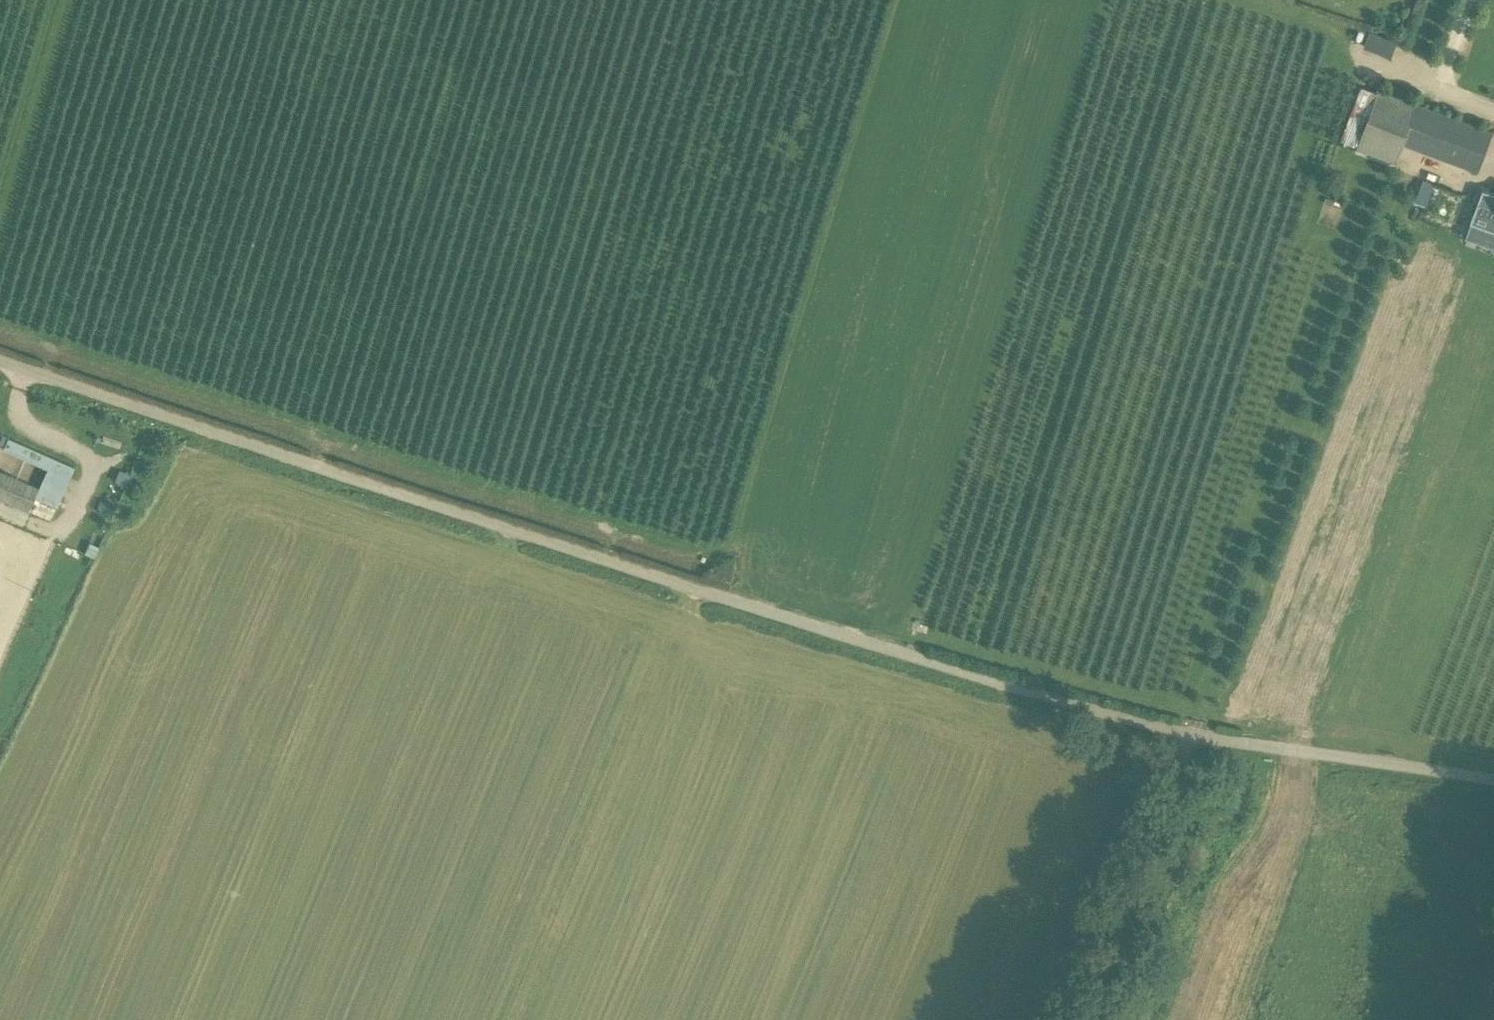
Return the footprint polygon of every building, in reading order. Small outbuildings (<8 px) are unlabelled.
[(1371,29),(1365,46),(1393,56),(1399,39),(1371,29)] [(1491,135),(1379,91),(1357,148),(1395,163),(1403,145),(1476,173),(1491,135)] [(1434,184),(1423,179),(1415,200),(1426,204),(1434,184)] [(37,488),(0,471),(0,498),(28,510),(37,488)]
